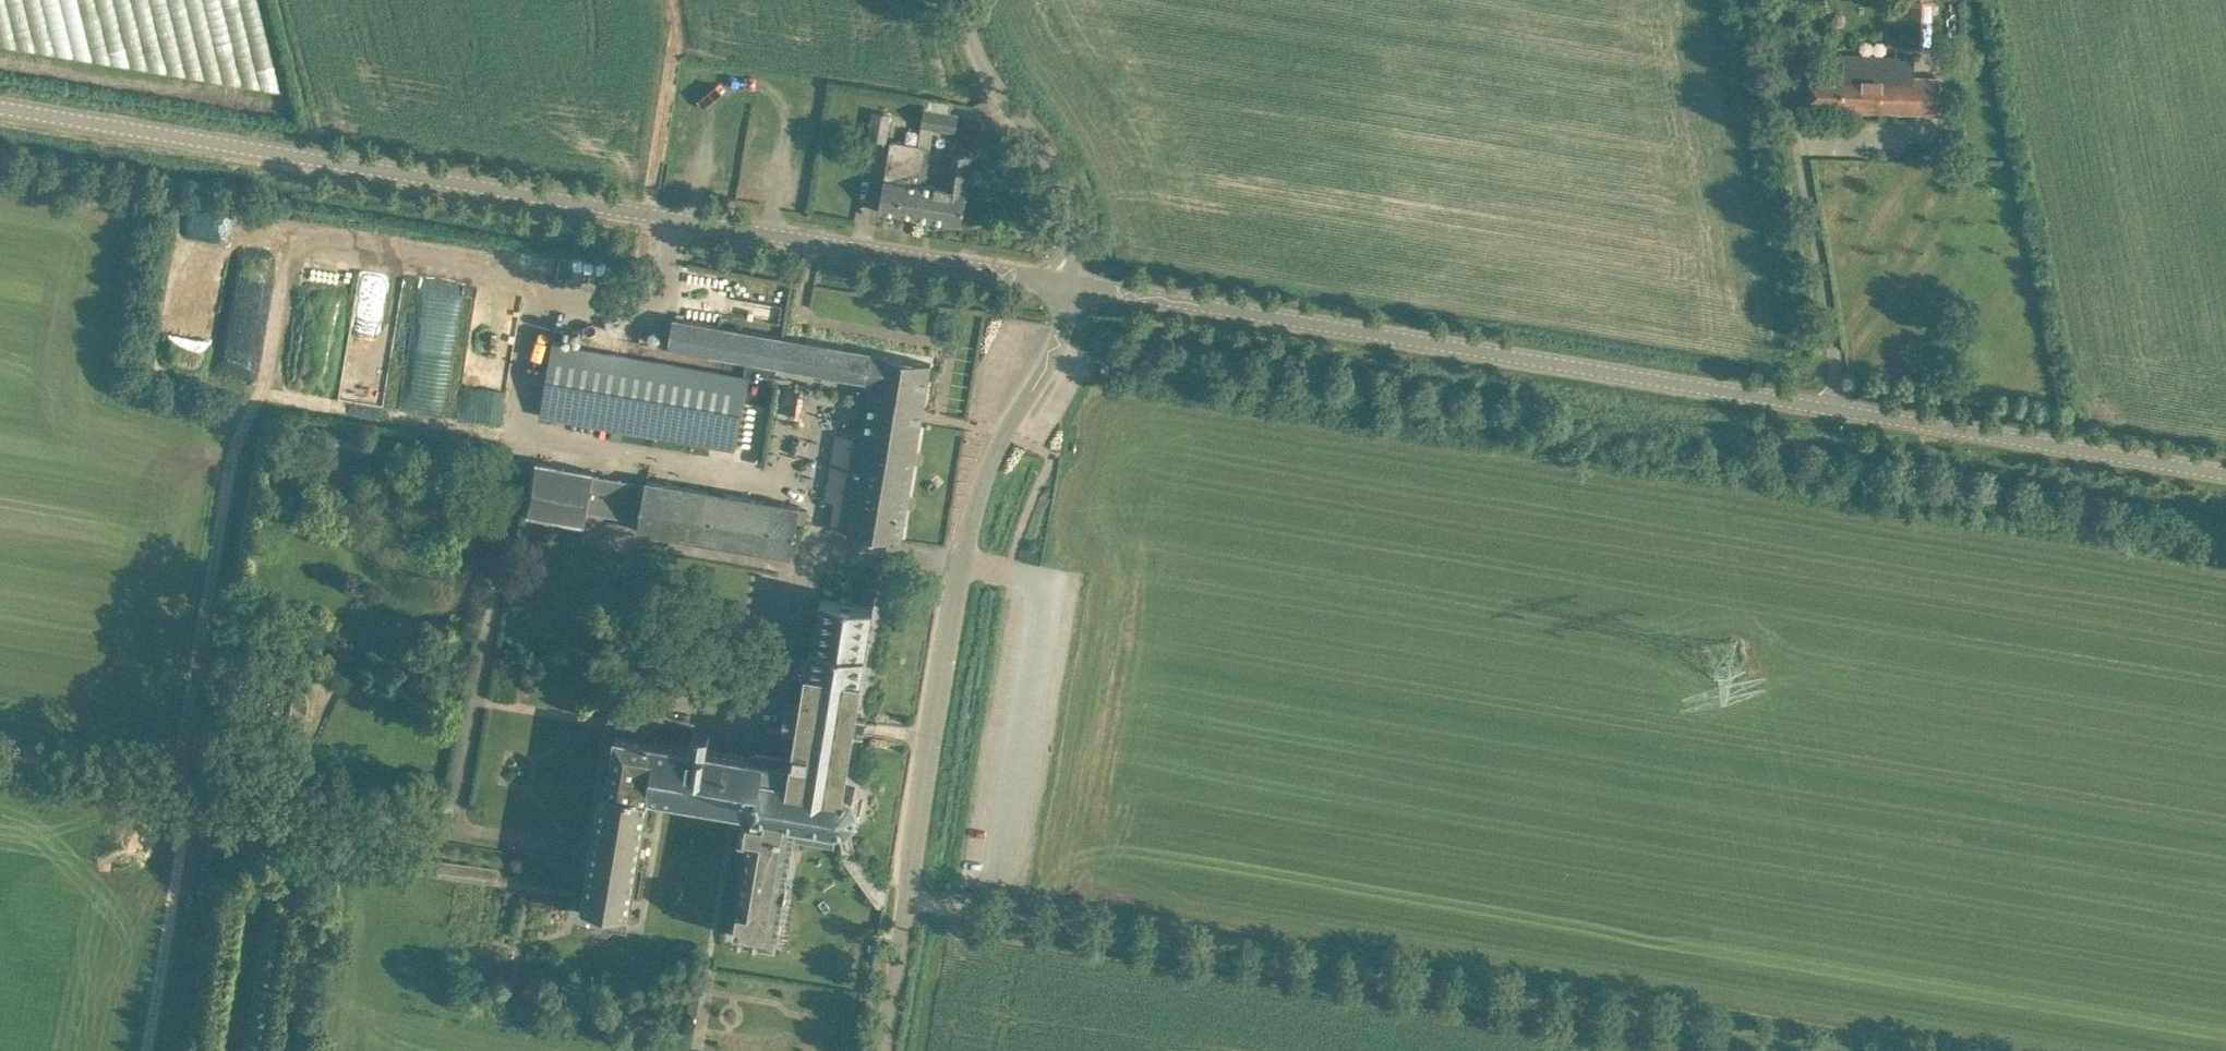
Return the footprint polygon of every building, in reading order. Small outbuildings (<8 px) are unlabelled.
[(1885,45),(1933,46),(1933,0),(1886,0),(1885,45)] [(1810,72),(1809,85),(1808,107),(1938,112),(1940,77),(1914,76),(1914,61),(1866,59),(1866,58),(1844,57),(1844,73),(1810,72)] [(924,107),(921,125),(933,127),(934,127),(956,130),(959,113),(950,111),(951,104),(951,103),(939,101),(927,98),(926,101),(925,108),(924,107)] [(890,112),(873,109),(869,137),(886,140),(890,112)] [(883,188),(879,209),(915,215),(920,182),(926,145),(919,143),(891,139),(889,152),(885,178),(884,178),(883,188)] [(915,215),(915,217),(920,218),(962,224),(973,154),(951,151),(949,150),(943,186),(926,183),(920,182),(915,215)] [(503,420),(517,303),(481,299),(467,415),(503,420)] [(663,330),(660,345),(668,346),(668,347),(690,351),(727,357),(744,360),(866,380),(872,381),(871,389),(868,406),(862,437),(838,433),(826,498),(836,500),(834,506),(833,513),(832,523),(831,527),(901,539),(922,415),(931,362),(877,353),(878,351),(673,316),(671,331),(663,330)] [(553,344),(541,413),(599,422),(735,446),(738,425),(746,377),(742,376),(725,373),(665,363),(631,358),(610,354),(553,344)] [(612,427),(610,436),(622,438),(623,429),(612,427)] [(533,460),(524,513),(586,523),(588,509),(594,473),(595,470),(533,460)] [(594,473),(588,509),(640,518),(646,482),(594,473)] [(640,518),(639,526),(638,528),(793,555),(801,505),(647,478),(646,482),(640,518)] [(615,915),(628,918),(649,791),(743,807),(739,832),(750,834),(733,934),(776,941),(795,830),(836,837),(838,824),(848,822),(850,825),(851,824),(850,821),(857,814),(861,815),(862,813),(859,811),(860,801),(864,801),(864,798),(860,799),(856,789),(858,787),(856,785),(853,787),(845,783),(853,733),(864,734),(866,717),(856,715),(875,604),(821,595),(814,640),(812,640),(801,700),(788,698),(785,720),(798,722),(792,758),(708,745),(710,730),(693,727),(691,742),(661,737),(669,688),(648,684),(648,683),(624,679),(624,680),(614,679),(608,717),(617,718),(607,782),(602,781),(581,910),(596,913),(600,919),(610,920),(615,915)]
